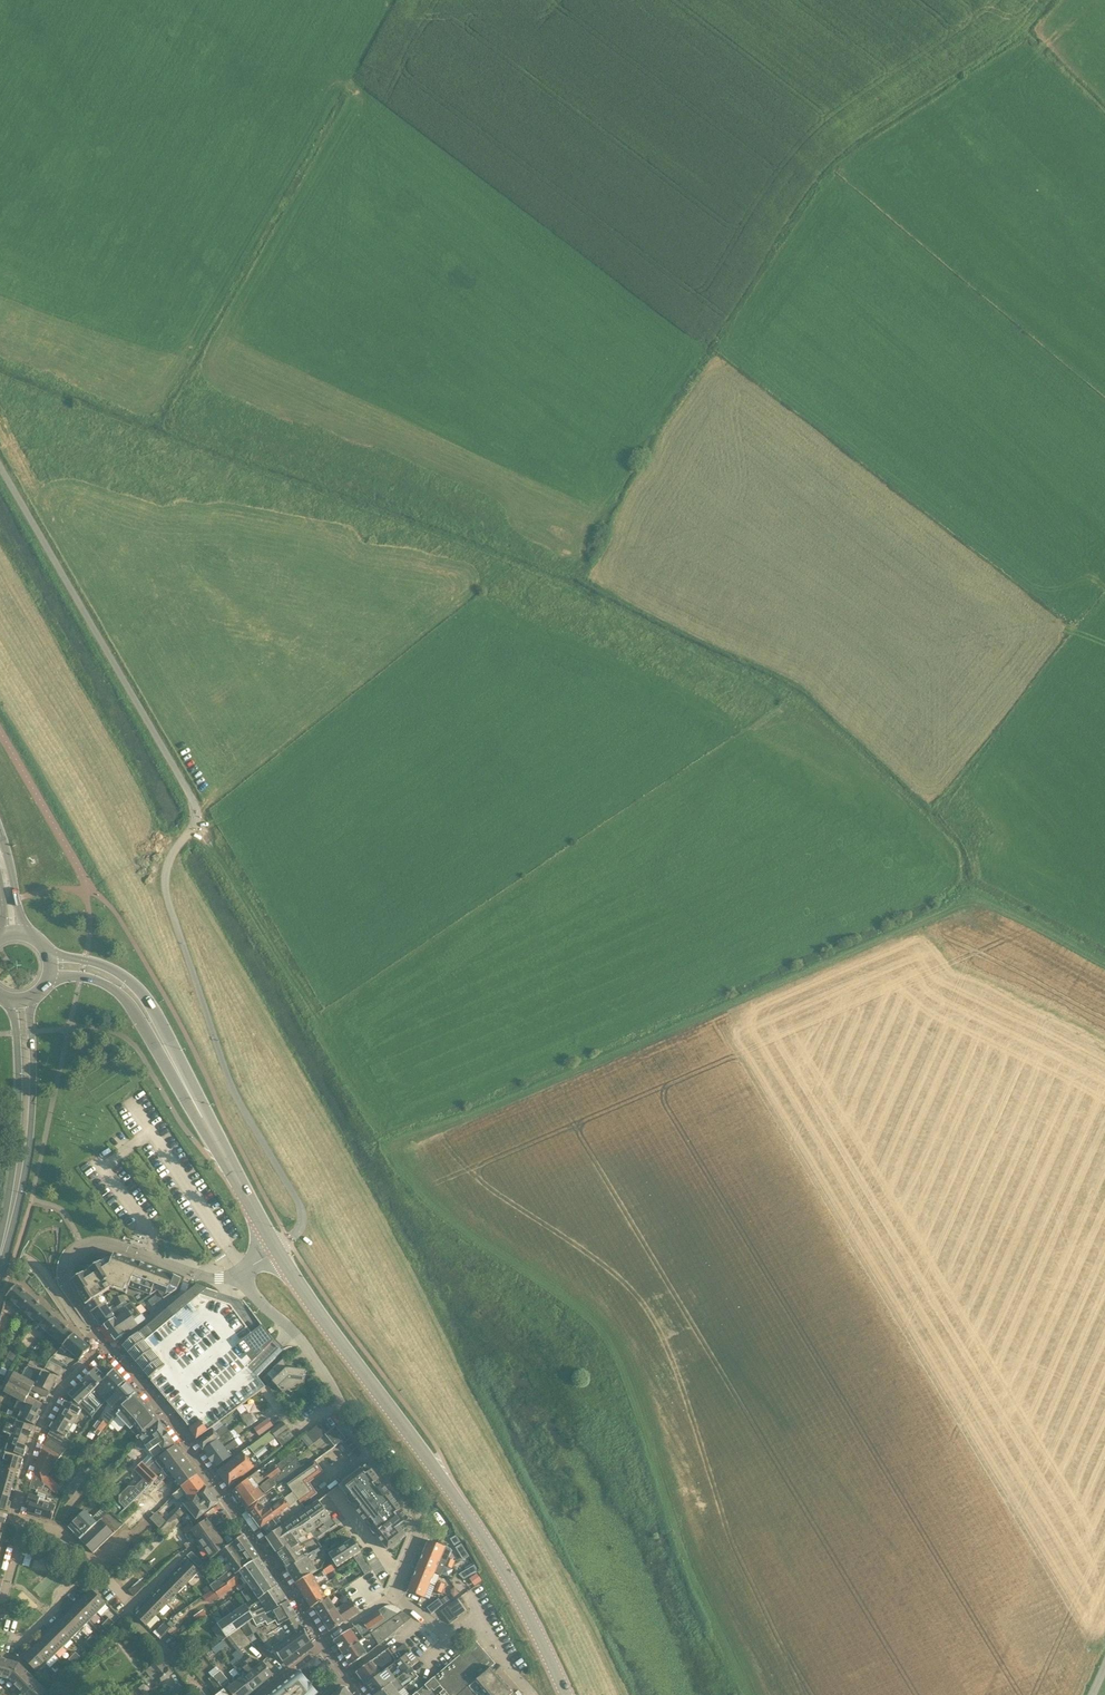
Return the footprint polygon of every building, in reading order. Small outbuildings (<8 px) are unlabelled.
[(85,1305),(86,1306),(94,1300),(102,1295),(102,1294),(111,1288),(124,1293),(126,1287),(148,1295),(150,1289),(157,1292),(163,1300),(177,1291),(181,1279),(168,1274),(145,1265),(138,1262),(138,1263),(114,1254),(111,1260),(107,1259),(101,1263),(101,1262),(89,1269),(90,1270),(84,1274),(83,1273),(72,1281),(80,1293),(79,1293),(86,1304),(85,1305)] [(167,1401),(186,1423),(188,1426),(189,1425),(190,1427),(189,1428),(196,1439),(265,1387),(259,1378),(257,1377),(254,1373),(248,1367),(273,1341),(273,1340),(270,1336),(265,1330),(244,1301),(243,1300),(242,1300),(218,1292),(217,1292),(196,1284),(187,1292),(148,1325),(134,1336),(122,1346),(123,1347),(123,1346),(128,1352),(128,1353),(128,1354),(129,1353),(136,1362),(135,1362),(136,1363),(137,1362),(144,1371),(143,1371),(144,1372),(149,1377),(148,1378),(149,1379),(150,1378),(151,1380),(151,1381),(152,1381),(155,1384),(154,1385),(155,1385),(159,1389),(158,1390),(159,1391),(160,1390),(166,1398),(165,1398),(166,1399),(167,1399),(167,1400),(167,1401)] [(21,1310),(32,1298),(17,1285),(6,1297),(21,1310)] [(152,1307),(162,1299),(159,1294),(148,1301),(152,1307)] [(86,1306),(91,1313),(107,1303),(102,1295),(94,1300),(86,1306)] [(100,1328),(104,1326),(115,1319),(110,1310),(116,1307),(126,1303),(123,1296),(107,1303),(91,1313),(100,1328)] [(21,1310),(35,1322),(45,1310),(32,1298),(21,1310)] [(141,1315),(134,1307),(131,1301),(126,1303),(116,1307),(110,1310),(115,1319),(104,1326),(115,1341),(137,1326),(134,1320),(141,1315)] [(45,1310),(35,1322),(49,1334),(59,1322),(45,1310)] [(49,1334),(63,1346),(73,1334),(59,1322),(49,1334)] [(65,1353),(67,1350),(80,1361),(90,1349),(73,1334),(63,1346),(61,1349),(65,1353)] [(60,1349),(55,1344),(48,1351),(53,1357),(60,1349)] [(68,1366),(52,1357),(49,1361),(64,1369),(68,1366)] [(287,1369),(284,1362),(283,1359),(273,1369),(280,1376),(272,1383),(283,1393),(292,1385),(304,1386),(306,1371),(287,1369)] [(78,1404),(79,1404),(92,1391),(93,1391),(95,1389),(106,1378),(96,1368),(81,1382),(82,1383),(81,1384),(84,1387),(72,1398),(78,1404)] [(4,1381),(9,1383),(30,1394),(31,1391),(46,1398),(49,1393),(34,1385),(35,1384),(29,1381),(9,1371),(4,1381)] [(113,1371),(106,1378),(95,1389),(93,1391),(92,1391),(79,1404),(92,1417),(102,1406),(106,1401),(125,1383),(113,1371)] [(34,1385),(49,1393),(52,1388),(54,1390),(59,1380),(42,1372),(40,1375),(34,1372),(29,1381),(35,1384),(34,1385)] [(28,1398),(30,1394),(9,1383),(4,1393),(19,1400),(25,1404),(39,1412),(42,1406),(28,1398)] [(108,1403),(101,1417),(108,1423),(109,1422),(115,1415),(120,1409),(135,1394),(125,1383),(106,1401),(108,1403)] [(137,1437),(139,1439),(139,1440),(148,1432),(158,1422),(151,1412),(145,1404),(135,1394),(120,1409),(115,1415),(116,1416),(121,1422),(125,1426),(129,1431),(135,1425),(141,1433),(137,1437)] [(39,1412),(25,1404),(19,1400),(16,1407),(22,1410),(18,1417),(35,1426),(39,1417),(37,1416),(39,1412)] [(58,1415),(73,1424),(81,1411),(65,1401),(59,1411),(60,1411),(58,1415)] [(240,1417),(244,1422),(250,1417),(246,1412),(240,1417)] [(66,1437),(73,1424),(58,1415),(56,1420),(55,1419),(50,1428),(51,1429),(66,1437)] [(98,1435),(108,1423),(101,1417),(91,1430),(98,1435)] [(254,1423),(250,1417),(244,1422),(248,1427),(254,1423)] [(273,1426),(268,1418),(254,1429),(259,1436),(273,1426)] [(11,1435),(26,1441),(27,1436),(30,1437),(34,1427),(15,1421),(14,1426),(7,1424),(4,1433),(11,1435)] [(135,1470),(143,1478),(150,1485),(150,1486),(159,1477),(148,1467),(151,1465),(156,1461),(154,1457),(174,1444),(166,1433),(167,1430),(164,1426),(161,1425),(158,1422),(148,1432),(139,1440),(139,1439),(135,1444),(134,1448),(138,1451),(142,1449),(143,1449),(144,1449),(149,1456),(135,1470)] [(270,1431),(275,1438),(288,1428),(283,1422),(270,1431)] [(313,1428),(321,1437),(325,1434),(328,1432),(320,1423),(313,1428)] [(197,1442),(203,1450),(228,1432),(223,1426),(215,1432),(213,1430),(197,1442)] [(335,1426),(328,1432),(325,1434),(334,1446),(345,1438),(335,1426)] [(288,1428),(275,1438),(282,1446),(294,1437),(288,1428)] [(321,1437),(313,1428),(306,1434),(314,1443),(321,1437)] [(61,1446),(66,1449),(71,1440),(66,1437),(51,1429),(46,1438),(47,1438),(61,1446)] [(203,1450),(210,1460),(224,1449),(221,1445),(223,1442),(224,1444),(233,1438),(229,1432),(228,1432),(203,1450)] [(24,1445),(26,1441),(11,1435),(6,1450),(24,1456),(27,1446),(24,1445)] [(47,1438),(43,1445),(61,1456),(66,1449),(61,1446),(47,1438)] [(260,1440),(242,1453),(218,1472),(230,1488),(257,1466),(258,1467),(262,1464),(254,1454),(257,1452),(258,1453),(266,1447),(260,1440)] [(235,1441),(224,1449),(210,1460),(216,1468),(230,1458),(226,1453),(229,1451),(230,1452),(239,1446),(235,1441)] [(34,1474),(42,1481),(62,1456),(61,1456),(43,1445),(34,1474)] [(156,1461),(151,1465),(164,1480),(172,1471),(174,1469),(186,1461),(175,1446),(156,1461)] [(1,1469),(16,1473),(18,1468),(21,1469),(23,1459),(5,1454),(1,1469)] [(284,1469),(296,1459),(292,1454),(269,1472),(265,1467),(233,1492),(241,1503),(276,1476),(284,1469)] [(276,1476),(241,1503),(246,1510),(259,1501),(265,1497),(273,1491),(306,1468),(314,1461),(303,1469),(296,1459),(284,1469),(276,1476)] [(172,1471),(164,1480),(148,1494),(162,1508),(174,1497),(177,1502),(185,1495),(190,1501),(207,1488),(186,1461),(174,1469),(172,1471)] [(303,1507),(301,1504),(316,1493),(309,1482),(323,1472),(314,1461),(306,1468),(273,1491),(281,1501),(273,1507),(271,1505),(252,1519),(260,1530),(262,1529),(265,1532),(268,1537),(305,1510),(303,1507)] [(377,1481),(379,1480),(371,1470),(370,1471),(366,1466),(365,1465),(342,1483),(343,1484),(339,1487),(348,1498),(347,1499),(351,1505),(353,1505),(357,1510),(356,1511),(356,1512),(365,1523),(366,1522),(370,1528),(369,1528),(374,1535),(375,1534),(379,1539),(378,1539),(381,1543),(382,1543),(387,1549),(400,1539),(400,1540),(405,1536),(404,1536),(405,1535),(398,1527),(408,1520),(400,1510),(401,1509),(382,1485),(381,1486),(377,1481)] [(16,1473),(1,1469),(0,1471),(0,1481),(13,1485),(15,1478),(16,1473)] [(44,1483),(42,1481),(34,1474),(29,1489),(37,1491),(37,1488),(42,1489),(44,1483)] [(133,1501),(150,1485),(143,1478),(135,1487),(128,1487),(118,1496),(118,1503),(124,1509),(133,1501)] [(13,1485),(0,1481),(0,1494),(10,1497),(11,1491),(13,1485)] [(207,1488),(190,1501),(184,1505),(175,1513),(158,1532),(165,1538),(182,1519),(180,1517),(188,1510),(197,1519),(218,1503),(207,1488)] [(259,1501),(246,1510),(252,1519),(271,1505),(273,1507),(281,1501),(273,1491),(265,1497),(259,1501)] [(0,1494),(0,1510),(8,1512),(11,1502),(9,1501),(10,1497),(0,1494)] [(38,1494),(37,1498),(29,1496),(26,1505),(30,1506),(28,1513),(52,1521),(59,1500),(38,1494)] [(331,1518),(318,1501),(305,1510),(268,1537),(266,1538),(276,1554),(291,1543),(293,1542),(308,1534),(310,1533),(314,1538),(316,1536),(319,1540),(337,1527),(331,1518)] [(81,1541),(98,1524),(85,1511),(68,1528),(81,1541)] [(206,1520),(195,1528),(186,1536),(185,1536),(189,1541),(183,1545),(186,1549),(196,1542),(197,1544),(209,1560),(220,1553),(227,1548),(219,1537),(215,1531),(213,1528),(206,1520)] [(100,1521),(81,1541),(116,1578),(136,1557),(100,1521)] [(185,1535),(186,1536),(195,1528),(191,1523),(182,1530),(186,1534),(185,1535)] [(319,1545),(314,1538),(310,1533),(308,1534),(293,1542),(291,1543),(276,1554),(287,1570),(311,1554),(321,1547),(320,1545),(319,1545)] [(259,1559),(251,1548),(243,1536),(227,1548),(220,1553),(229,1564),(233,1569),(210,1585),(213,1588),(225,1580),(229,1586),(237,1580),(240,1578),(236,1573),(239,1571),(259,1559)] [(460,1542),(456,1536),(450,1539),(454,1545),(460,1542)] [(352,1539),(339,1548),(328,1555),(336,1567),(354,1556),(360,1552),(352,1539)] [(423,1554),(439,1561),(444,1548),(428,1541),(423,1554)] [(311,1554),(287,1570),(296,1584),(312,1574),(321,1568),(323,1564),(327,1556),(325,1552),(321,1547),(311,1554)] [(187,1556),(198,1567),(203,1564),(191,1552),(187,1556)] [(372,1570),(360,1552),(354,1556),(354,1557),(365,1575),(372,1570)] [(439,1561),(423,1554),(418,1566),(434,1573),(439,1561)] [(178,1572),(188,1583),(199,1571),(185,1558),(182,1562),(185,1565),(178,1572)] [(269,1574),(259,1559),(239,1571),(251,1586),(242,1593),(249,1603),(245,1605),(248,1609),(260,1600),(259,1599),(277,1586),(269,1574)] [(478,1570),(474,1565),(459,1575),(463,1579),(478,1570)] [(434,1573),(418,1566),(412,1578),(429,1585),(434,1573)] [(312,1609),(313,1608),(328,1598),(327,1597),(336,1591),(339,1590),(340,1591),(343,1589),(336,1577),(330,1581),(323,1570),(314,1576),(312,1574),(296,1584),(297,1587),(312,1609)] [(167,1577),(164,1580),(178,1593),(188,1583),(178,1572),(170,1580),(167,1577)] [(429,1585),(412,1578),(407,1591),(423,1598),(429,1585)] [(134,1596),(145,1585),(140,1579),(128,1590),(134,1596)] [(167,1604),(178,1593),(164,1580),(161,1584),(164,1587),(157,1594),(167,1604)] [(238,1582),(237,1580),(229,1586),(225,1580),(213,1588),(219,1597),(238,1582)] [(440,1594),(443,1587),(436,1584),(433,1591),(440,1594)] [(255,1618),(253,1619),(273,1610),(288,1602),(277,1586),(259,1599),(260,1600),(248,1609),(251,1612),(255,1618)] [(339,1590),(336,1591),(327,1597),(328,1598),(313,1608),(329,1632),(359,1613),(343,1589),(340,1591),(339,1590)] [(84,1599),(97,1613),(106,1605),(92,1591),(84,1599)] [(147,1599),(143,1602),(157,1615),(167,1604),(157,1594),(150,1602),(147,1599)] [(453,1614),(456,1619),(467,1611),(458,1598),(447,1606),(453,1614)] [(84,1599),(75,1608),(89,1622),(97,1613),(84,1599)] [(443,1605),(438,1599),(426,1608),(431,1614),(438,1609),(438,1608),(443,1605)] [(146,1626),(157,1615),(143,1602),(140,1605),(143,1608),(136,1616),(146,1626)] [(278,1625),(297,1617),(288,1602),(273,1610),(253,1619),(258,1627),(262,1625),(263,1626),(267,1623),(268,1626),(277,1622),(278,1625)] [(251,1620),(253,1619),(255,1618),(251,1612),(245,1605),(217,1624),(226,1637),(229,1636),(242,1627),(242,1626),(251,1620)] [(356,1643),(342,1653),(351,1666),(365,1656),(370,1652),(411,1617),(397,1607),(394,1606),(391,1605),(389,1605),(386,1606),(383,1607),(361,1622),(369,1634),(365,1638),(356,1643)] [(450,1624),(456,1619),(453,1614),(447,1606),(440,1612),(450,1624)] [(89,1622),(75,1608),(66,1616),(80,1630),(89,1622)] [(202,1611),(193,1618),(197,1624),(207,1618),(202,1611)] [(80,1630),(66,1616),(58,1625),(72,1639),(80,1630)] [(310,1641),(297,1617),(278,1625),(277,1622),(268,1626),(267,1623),(263,1626),(262,1625),(258,1627),(260,1631),(256,1633),(269,1651),(272,1649),(282,1662),(310,1641)] [(109,1618),(105,1621),(111,1626),(114,1623),(109,1618)] [(247,1637),(256,1633),(260,1631),(258,1627),(253,1619),(251,1620),(242,1626),(242,1627),(247,1637)] [(111,1626),(105,1621),(102,1625),(107,1630),(111,1626)] [(333,1640),(342,1653),(356,1643),(365,1638),(369,1634),(361,1622),(350,1630),(349,1630),(333,1640)] [(58,1625),(49,1633),(63,1647),(72,1639),(58,1625)] [(247,1637),(242,1627),(229,1636),(240,1651),(251,1643),(247,1637)] [(63,1647),(49,1633),(40,1642),(54,1656),(63,1647)] [(92,1635),(89,1638),(94,1643),(97,1640),(92,1635)] [(94,1643),(89,1638),(85,1642),(90,1647),(94,1643)] [(40,1642),(32,1650),(46,1664),(54,1656),(40,1642)] [(469,1687),(491,1668),(495,1664),(476,1643),(424,1687),(415,1694),(475,1694),(469,1687)] [(396,1662),(402,1657),(397,1650),(393,1644),(387,1649),(378,1656),(371,1662),(355,1673),(365,1686),(380,1674),(396,1662)] [(404,1645),(397,1650),(402,1657),(407,1663),(409,1662),(413,1667),(418,1663),(404,1645)] [(46,1664),(32,1650),(23,1659),(37,1673),(46,1664)] [(75,1652),(72,1656),(77,1661),(80,1657),(75,1652)] [(162,1663),(166,1669),(167,1668),(170,1665),(182,1679),(192,1670),(173,1652),(162,1663)] [(242,1659),(262,1683),(272,1675),(262,1662),(256,1667),(252,1662),(252,1661),(247,1655),(242,1659)] [(77,1661),(72,1656),(68,1659),(73,1664),(77,1661)] [(3,1657),(0,1667),(0,1678),(9,1680),(19,1664),(4,1660),(4,1658),(3,1657)] [(402,1657),(396,1662),(380,1674),(365,1686),(372,1694),(377,1694),(390,1684),(392,1683),(402,1675),(411,1668),(413,1667),(409,1662),(407,1663),(402,1657)] [(242,1678),(253,1691),(262,1683),(242,1659),(233,1667),(240,1675),(242,1677),(242,1678)] [(167,1668),(166,1669),(165,1670),(157,1660),(150,1666),(159,1675),(156,1677),(161,1683),(172,1673),(167,1668)] [(30,1675),(19,1664),(9,1680),(17,1689),(32,1675),(31,1673),(30,1675)] [(398,1693),(417,1677),(411,1668),(402,1675),(392,1683),(390,1684),(377,1694),(396,1694),(398,1693)] [(498,1677),(491,1668),(469,1687),(475,1694),(477,1694),(498,1677)] [(58,1669),(55,1673),(60,1678),(64,1674),(58,1669)] [(215,1678),(221,1687),(228,1681),(219,1671),(213,1676),(215,1678)] [(270,1694),(316,1694),(317,1693),(300,1671),(270,1694)] [(60,1678),(55,1673),(51,1676),(56,1681),(60,1678)] [(39,1684),(32,1677),(33,1676),(32,1675),(17,1689),(23,1694),(28,1694),(39,1684)] [(242,1678),(242,1677),(240,1675),(237,1675),(233,1678),(233,1681),(235,1683),(227,1689),(232,1694),(248,1694),(253,1691),(242,1678)] [(396,1694),(415,1694),(424,1687),(417,1677),(398,1693),(396,1694)] [(498,1677),(477,1694),(494,1694),(505,1685),(498,1677)] [(221,1687),(215,1678),(212,1681),(214,1688),(212,1690),(217,1694),(228,1694),(221,1687)] [(39,1684),(28,1694),(47,1694),(50,1692),(48,1690),(46,1691),(39,1684)] [(513,1693),(505,1685),(494,1694),(511,1694),(513,1693)]
